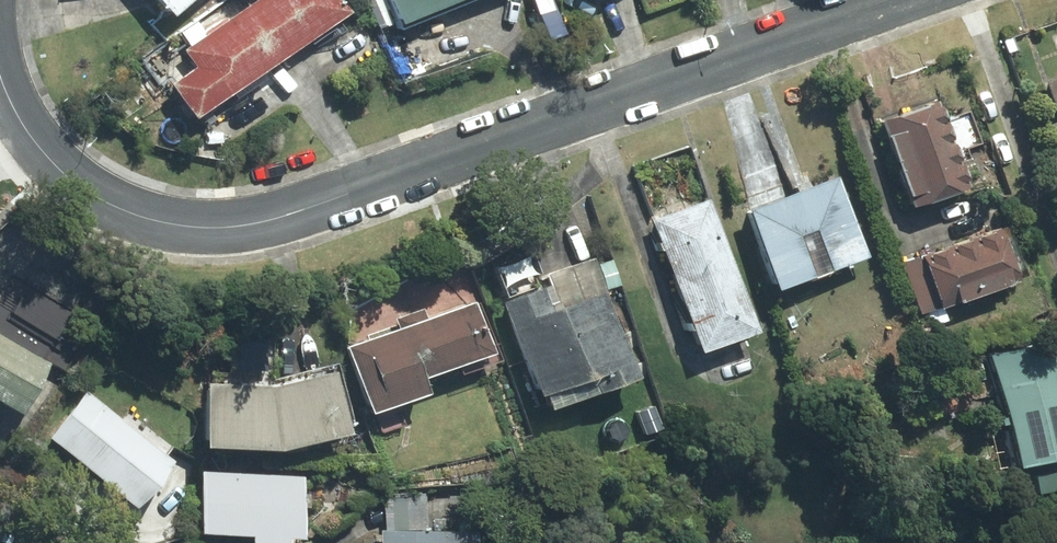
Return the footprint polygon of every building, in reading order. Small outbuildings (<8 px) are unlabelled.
[(167,11),(180,0),(157,0),(167,11)] [(350,11),(342,0),(257,0),(207,35),(197,21),(177,34),(186,47),(178,53),(188,68),(167,83),(192,120),(350,11)] [(396,24),(453,0),(386,0),(396,24)] [(1042,75),(1053,105),(1041,109),(1054,145),(1056,144),(1056,70),(1042,75)] [(940,99),(884,115),(914,216),(970,199),(940,99)] [(747,207),(772,291),(866,263),(841,180),(747,207)] [(650,216),(697,349),(753,329),(705,196),(650,216)] [(898,260),(920,324),(1032,285),(1010,221),(898,260)] [(509,297),(552,411),(650,375),(608,261),(509,297)] [(342,339),(366,417),(423,400),(415,375),(494,351),(478,298),(342,339)] [(16,416),(53,356),(0,324),(0,406),(16,416)] [(1014,468),(1056,458),(1056,347),(1054,334),(987,349),(1014,468)] [(346,429),(339,374),(266,391),(259,371),(204,375),(209,535),(239,527),(237,542),(281,542),(282,537),(309,537),(292,451),(346,429)] [(83,388),(44,436),(137,511),(176,463),(83,388)] [(377,542),(478,542),(478,528),(420,528),(420,498),(377,498),(377,542)]
